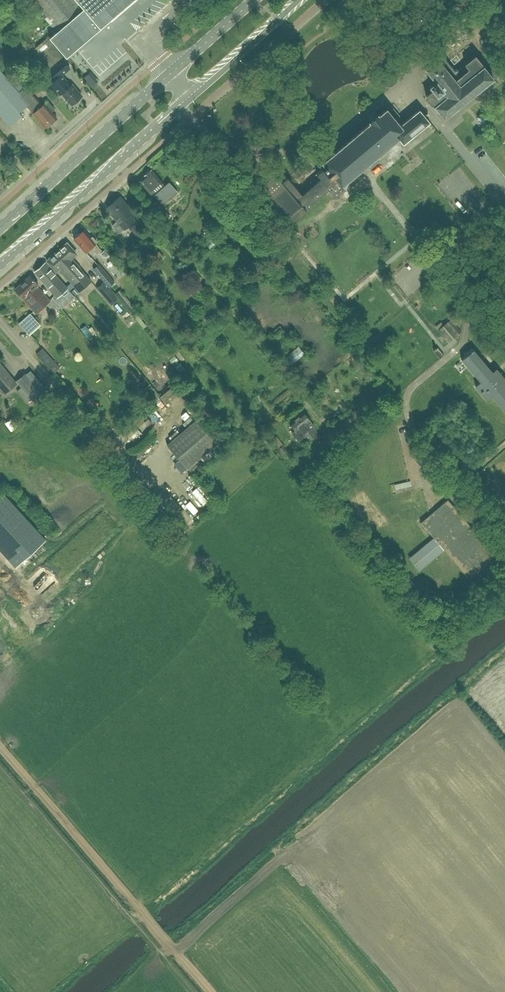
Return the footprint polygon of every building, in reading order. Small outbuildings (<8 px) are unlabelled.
[(56,31),(49,37),(54,43),(66,57),(110,19),(111,20),(112,19),(112,18),(133,0),(30,0),(56,31)] [(56,78),(51,83),(60,94),(62,93),(72,104),(81,96),(71,84),(70,85),(61,75),(69,67),(62,59),(58,62),(47,49),(38,56),(49,70),(48,70),(56,78)] [(128,74),(140,69),(133,52),(121,57),(128,74)] [(504,68),(504,57),(487,72),(475,56),(465,64),(469,69),(459,77),(441,55),(425,69),(435,82),(429,86),(432,90),(426,96),(444,118),(493,78),(493,77),(504,68)] [(123,82),(128,75),(119,69),(114,76),(123,82)] [(21,115),(17,111),(27,103),(34,112),(33,113),(45,127),(56,118),(51,111),(54,109),(47,101),(41,105),(31,93),(33,91),(27,85),(23,88),(13,76),(8,80),(0,71),(0,116),(9,126),(21,115)] [(403,144),(430,123),(419,110),(400,125),(395,120),(400,116),(393,108),(389,111),(387,109),(379,116),(378,115),(377,115),(375,113),(372,112),(368,116),(367,119),(370,122),(369,122),(370,123),(322,163),(325,167),(324,168),(325,169),(323,170),(322,168),(316,173),(321,179),(301,195),(287,178),(282,182),(275,175),(262,186),(268,193),(263,197),(278,215),(281,212),(285,217),(287,215),(293,222),(306,211),(305,210),(330,189),(335,195),(344,188),(342,186),(377,156),(380,159),(385,154),(382,152),(398,138),(403,144)] [(486,111),(477,117),(481,123),(490,116),(486,111)] [(145,174),(139,180),(151,194),(153,192),(154,194),(153,194),(162,204),(177,192),(168,181),(164,185),(163,183),(151,169),(150,170),(149,170),(145,173),(146,173),(145,174)] [(124,229),(134,220),(129,214),(132,211),(119,197),(106,208),(114,216),(113,217),(117,221),(113,225),(113,228),(117,233),(120,233),(124,229)] [(165,220),(169,217),(162,209),(163,209),(156,201),(152,205),(165,220)] [(140,247),(148,239),(140,230),(140,231),(134,224),(130,228),(135,234),(131,237),(140,247)] [(75,236),(74,238),(74,239),(85,252),(91,247),(97,253),(101,250),(95,243),(97,242),(92,236),(90,238),(84,230),(80,233),(78,233),(74,236),(75,236)] [(67,243),(55,254),(83,288),(91,281),(80,268),(72,257),(76,254),(67,243)] [(315,266),(325,269),(329,251),(319,249),(315,266)] [(157,264),(165,257),(159,250),(151,257),(157,264)] [(68,278),(79,291),(83,288),(55,254),(47,261),(56,271),(59,269),(67,279),(68,278)] [(45,263),(34,271),(49,288),(54,294),(51,296),(61,307),(74,296),(67,288),(59,279),(45,263)] [(98,264),(93,268),(108,287),(114,282),(98,264)] [(30,275),(21,283),(14,289),(36,313),(50,301),(37,286),(38,285),(30,275)] [(116,300),(102,283),(96,289),(110,305),(116,300)] [(29,334),(39,324),(30,314),(19,323),(29,334)] [(448,321),(437,330),(447,343),(458,333),(448,321)] [(277,339),(285,332),(279,326),(272,333),(277,339)] [(293,362),(304,353),(298,347),(288,356),(293,362)] [(440,358),(444,355),(437,347),(436,349),(435,347),(434,349),(434,350),(433,351),(440,358)] [(59,367),(42,348),(36,354),(53,373),(59,367)] [(503,386),(504,385),(504,380),(496,369),(492,372),(473,350),(462,359),(480,382),(475,386),(487,400),(492,396),(495,400),(504,412),(504,388),(503,386)] [(3,394),(16,384),(0,364),(0,391),(3,394)] [(24,374),(16,380),(32,399),(39,392),(24,374)] [(169,399),(172,403),(180,398),(178,394),(169,399)] [(191,410),(180,419),(183,423),(195,414),(191,410)] [(298,440),(303,436),(309,444),(320,436),(316,432),(317,432),(312,426),(313,425),(309,420),(303,412),(290,423),(295,430),(292,432),(298,440)] [(198,464),(196,462),(218,443),(198,419),(167,445),(187,469),(188,468),(190,471),(198,464)] [(334,441),(346,431),(340,423),(328,434),(334,441)] [(280,455),(286,451),(282,446),(284,446),(275,436),(272,439),(279,449),(277,451),(280,455)] [(178,487),(174,490),(191,512),(194,509),(178,487)] [(0,499),(0,550),(15,567),(45,540),(4,495),(0,499)] [(469,580),(496,557),(447,499),(420,522),(469,580)] [(97,573),(106,564),(102,559),(92,568),(97,573)]
